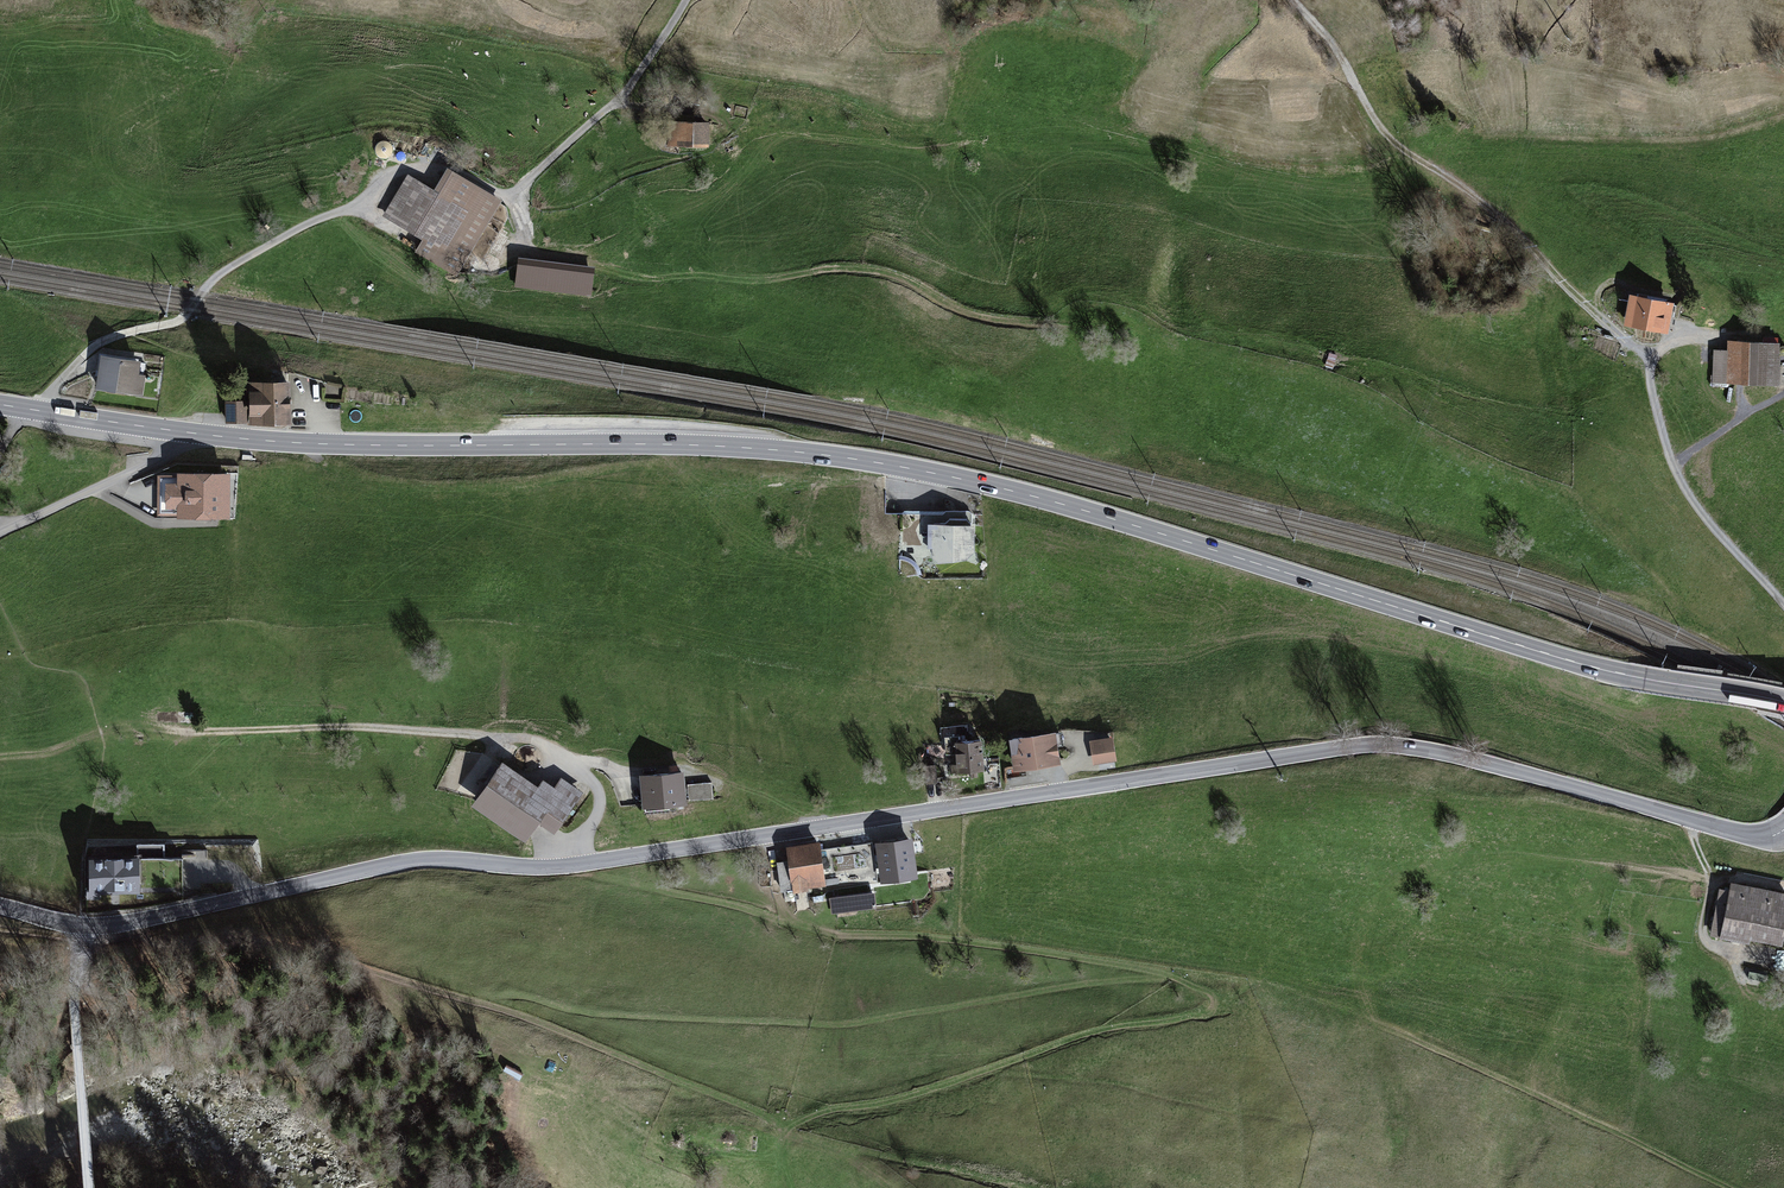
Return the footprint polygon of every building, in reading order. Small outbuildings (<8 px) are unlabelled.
[(710,128),(667,124),(666,146),(708,150),(710,128)] [(501,207),(448,177),(435,200),(406,183),(386,218),(422,238),(412,256),(458,283),(501,207)] [(595,269),(518,259),(515,288),(592,298),(595,269)] [(1676,308),(1632,299),(1626,329),(1670,338),(1676,308)] [(1726,353),(1712,353),(1711,389),(1781,391),(1782,346),(1731,344),(1726,353)] [(140,362),(100,357),(95,393),(143,399),(146,378),(138,377),(140,362)] [(288,383),(246,384),(247,429),(289,428),(288,383)] [(242,402),(223,403),(224,425),(244,423),(242,402)] [(229,518),(228,473),(158,475),(159,520),(229,518)] [(944,526),(932,526),(931,568),(975,562),(973,515),(944,515),(944,526)] [(1054,734),(1007,741),(1012,774),(1059,767),(1054,734)] [(1112,740),(1089,743),(1093,767),(1115,764),(1112,740)] [(984,773),(981,743),(955,745),(957,775),(984,773)] [(538,791),(503,767),(474,810),(528,846),(542,825),(558,835),(585,796),(563,781),(556,791),(543,783),(538,791)] [(892,879),(910,876),(905,835),(873,840),(877,873),(891,871),(892,879)] [(786,848),(788,861),(776,863),(780,895),(872,884),(867,845),(819,851),(819,844),(786,848)] [(165,845),(137,845),(138,857),(138,895),(184,894),(183,858),(165,859),(165,845)] [(138,857),(90,858),(90,889),(87,889),(87,900),(100,899),(100,894),(138,895),(138,857)] [(1783,935),(1783,895),(1730,885),(1729,892),(1719,890),(1710,937),(1749,944),(1750,941),(1782,947),(1783,935)] [(877,909),(876,894),(833,895),(834,911),(877,909)]
